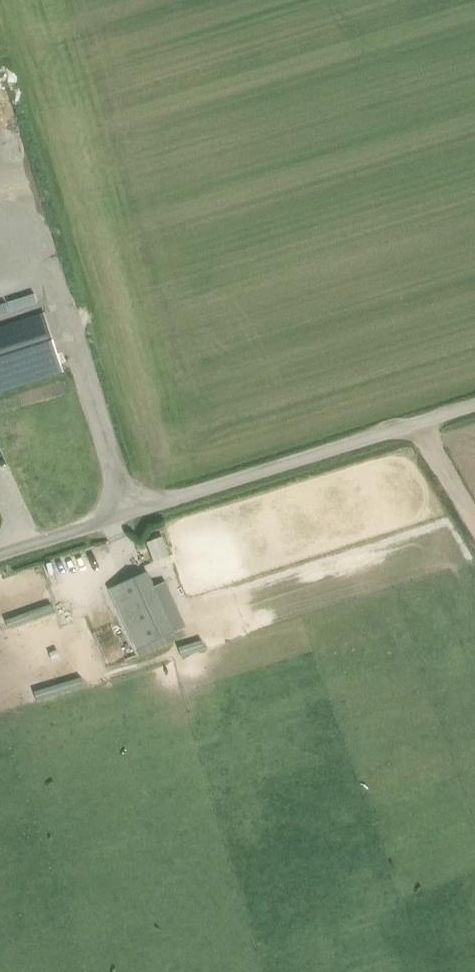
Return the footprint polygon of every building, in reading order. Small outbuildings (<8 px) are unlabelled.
[(63,370),(57,351),(45,313),(0,328),(0,391),(63,370)] [(148,539),(152,559),(169,555),(164,536),(148,539)] [(110,589),(119,607),(138,649),(174,633),(147,572),(110,589)]
